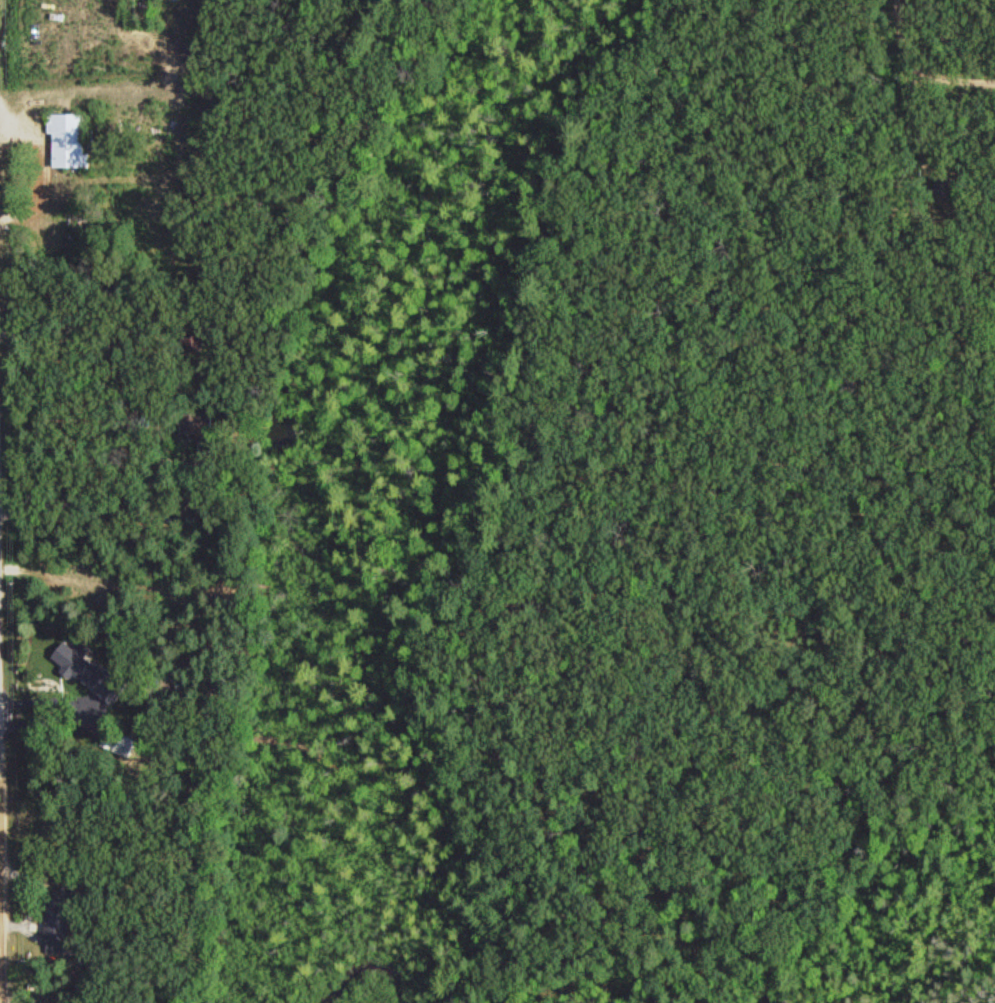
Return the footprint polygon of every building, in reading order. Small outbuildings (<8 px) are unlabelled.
[(93,166),(93,152),(88,152),(89,112),(50,112),(50,132),(57,132),(57,166),(93,166)] [(123,753),(130,734),(110,727),(103,745),(123,753)]
